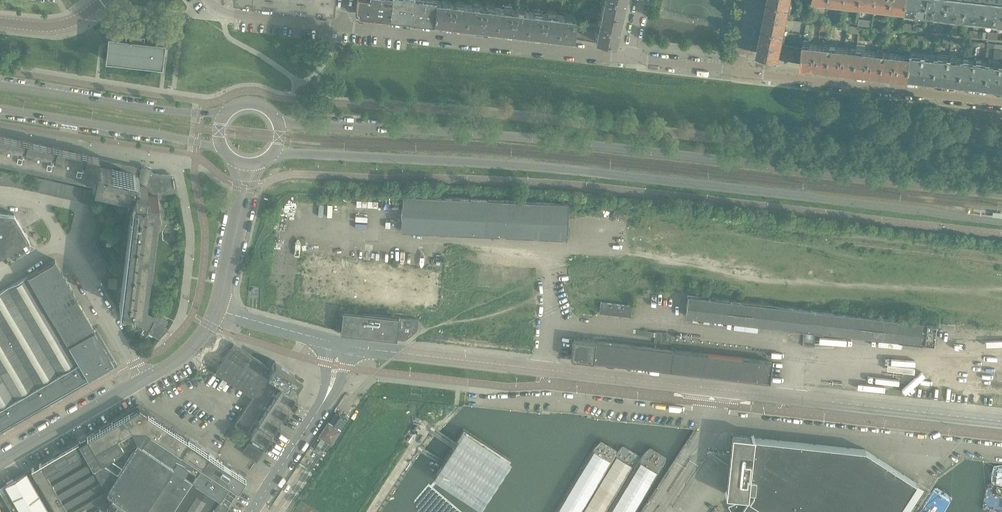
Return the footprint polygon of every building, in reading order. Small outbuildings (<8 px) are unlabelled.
[(316,9),(317,0),(240,0),(245,1),(316,9)] [(316,9),(333,11),(335,0),(317,0),(316,9)] [(357,13),(368,15),(370,0),(358,0),(357,13)] [(380,16),(382,0),(370,0),(368,15),(380,16)] [(391,17),(393,0),(382,0),(380,16),(391,17)] [(391,17),(402,18),(404,0),(393,0),(391,17)] [(412,20),(414,0),(404,0),(402,18),(411,20),(412,20)] [(412,20),(424,21),(426,0),(414,0),(412,20)] [(434,22),(434,21),(436,1),(436,0),(426,0),(424,21),(434,22)] [(602,11),(622,15),(625,0),(604,0),(602,11)] [(775,0),(768,0),(765,12),(786,16),(789,3),(775,0)] [(889,7),(898,8),(898,7),(905,8),(906,0),(890,0),(889,7)] [(905,8),(904,13),(915,14),(916,0),(906,0),(905,8)] [(915,14),(925,15),(927,0),(916,0),(915,14)] [(925,15),(935,16),(936,0),(927,0),(925,15)] [(935,16),(944,17),(947,0),(936,0),(935,16)] [(944,17),(954,18),(956,0),(947,0),(944,17)] [(954,18),(964,19),(966,0),(956,0),(954,18)] [(964,19),(974,20),(976,0),(966,0),(964,19)] [(974,20),(984,21),(987,0),(976,0),(974,20)] [(984,21),(994,22),(997,0),(987,0),(984,21)] [(468,5),(436,1),(434,21),(465,25),(468,5)] [(468,5),(465,25),(496,29),(499,8),(468,5)] [(496,29),(527,32),(529,12),(499,8),(496,29)] [(580,20),(579,36),(616,44),(618,37),(618,36),(622,15),(602,11),(600,22),(580,20)] [(529,12),(527,32),(557,36),(560,15),(529,12)] [(786,16),(765,12),(763,25),(783,29),(786,16)] [(560,15),(557,36),(573,38),(573,35),(578,35),(578,36),(579,36),(580,20),(576,19),(577,17),(560,15)] [(856,24),(870,26),(871,18),(858,16),(856,24)] [(904,21),(903,28),(911,29),(912,22),(904,21)] [(783,29),(763,25),(760,38),(781,42),(783,29)] [(171,43),(165,42),(166,41),(160,40),(160,41),(144,39),(145,33),(142,32),(142,33),(133,32),(133,31),(131,31),(130,36),(129,37),(114,35),(108,34),(108,36),(105,60),(163,66),(165,49),(171,50),(171,43)] [(781,42),(760,38),(757,52),(778,56),(781,42)] [(802,46),(781,42),(778,56),(800,61),(802,46)] [(803,42),(802,46),(800,61),(800,63),(813,65),(816,43),(803,42)] [(829,45),(816,43),(813,65),(827,66),(829,45)] [(843,47),(829,45),(827,66),(841,68),(843,47)] [(856,48),(843,47),(841,68),(854,69),(856,48)] [(870,50),(856,48),(854,69),(867,71),(870,50)] [(883,51),(870,50),(867,71),(880,72),(883,51)] [(897,53),(883,51),(880,72),(894,74),(897,53)] [(984,84),(987,62),(973,61),(974,53),(967,52),(966,60),(961,60),(958,81),(984,84)] [(910,55),(897,53),(894,74),(907,75),(910,55)] [(910,54),(910,55),(907,75),(933,78),(935,57),(910,54)] [(961,60),(935,57),(933,78),(958,81),(961,60)] [(987,62),(984,84),(1001,86),(1001,64),(987,62)] [(6,160),(11,138),(0,136),(0,158),(6,160)] [(6,160),(21,163),(26,142),(11,138),(6,160)] [(40,145),(26,142),(21,163),(36,166),(40,145)] [(36,166),(51,170),(55,148),(40,145),(36,166)] [(51,170),(65,173),(70,151),(55,148),(51,170)] [(65,173),(80,176),(85,155),(70,151),(65,173)] [(99,158),(85,155),(80,176),(95,179),(99,161),(99,158)] [(99,161),(95,179),(94,182),(132,189),(131,192),(132,193),(133,192),(135,192),(134,206),(130,205),(129,212),(133,213),(127,262),(123,262),(122,268),(127,269),(122,305),(143,307),(144,293),(146,294),(147,293),(145,293),(146,279),(148,280),(148,279),(146,279),(148,265),(150,266),(150,265),(148,265),(149,251),(151,252),(151,251),(150,250),(151,237),(153,237),(151,236),(153,223),(155,223),(153,223),(155,209),(156,209),(157,209),(155,208),(156,195),(158,195),(158,191),(166,191),(172,190),(174,190),(175,189),(175,188),(175,186),(174,177),(173,177),(173,176),(172,175),(171,175),(170,175),(167,175),(165,175),(163,175),(161,175),(158,175),(149,172),(150,170),(148,170),(148,168),(144,167),(144,169),(142,168),(141,171),(138,170),(138,169),(135,168),(135,166),(125,165),(125,166),(122,166),(122,163),(112,163),(109,163),(108,161),(100,160),(99,161)] [(2,170),(0,183),(7,184),(9,171),(2,170)] [(9,171),(7,184),(14,185),(16,173),(9,171)] [(16,173),(14,185),(20,186),(23,175),(16,173)] [(23,175),(20,186),(27,188),(30,176),(23,175)] [(30,176),(27,188),(34,189),(37,178),(30,176)] [(37,178),(34,189),(41,191),(44,179),(37,178)] [(44,179),(41,191),(48,193),(51,181),(44,179)] [(51,181),(48,193),(55,194),(58,182),(51,181)] [(58,182),(55,194),(62,196),(64,184),(58,182)] [(64,184),(62,196),(69,197),(71,185),(64,184)] [(71,185),(69,197),(75,199),(78,187),(71,185)] [(78,187),(75,199),(82,200),(85,189),(78,187)] [(85,188),(83,200),(91,202),(94,190),(85,188)] [(566,239),(568,208),(568,203),(402,195),(401,231),(566,239)] [(88,213),(101,216),(102,211),(89,207),(89,208),(88,213)] [(29,239),(14,214),(0,212),(0,256),(29,239)] [(86,219),(99,222),(101,216),(88,213),(87,213),(88,214),(87,219),(86,218),(86,219)] [(85,224),(85,225),(98,227),(99,222),(86,219),(85,224)] [(84,230),(97,233),(98,227),(85,225),(84,230)] [(82,236),(95,239),(97,233),(84,230),(83,231),(84,231),(83,236),(82,235),(82,236)] [(95,239),(82,236),(81,241),(81,244),(95,242),(95,239)] [(85,252),(96,245),(95,242),(81,244),(82,247),(83,247),(85,252)] [(96,245),(85,252),(88,257),(99,251),(96,245)] [(102,255),(99,251),(88,257),(91,262),(102,255)] [(105,261),(102,255),(91,262),(91,263),(91,262),(94,267),(93,267),(94,267),(105,261)] [(114,364),(95,330),(76,299),(77,298),(73,291),(72,292),(69,286),(70,286),(69,285),(65,280),(66,279),(65,279),(62,273),(62,272),(61,273),(58,267),(59,267),(55,260),(50,262),(51,263),(45,266),(45,265),(44,266),(39,270),(38,269),(28,275),(29,275),(0,291),(0,429),(114,364)] [(105,261),(94,267),(97,272),(96,272),(97,272),(108,266),(105,261)] [(108,266),(97,272),(97,273),(97,272),(100,277),(99,277),(100,278),(111,271),(108,266)] [(109,277),(108,287),(117,288),(118,277),(109,277)] [(826,312),(701,298),(688,296),(686,316),(824,332),(826,312)] [(601,303),(600,313),(630,316),(631,306),(601,303)] [(135,321),(161,335),(163,332),(167,328),(164,326),(167,321),(155,314),(153,318),(145,313),(145,312),(141,310),(135,321)] [(926,323),(826,312),(824,332),(924,343),(926,323)] [(936,324),(926,323),(924,343),(934,344),(936,324)] [(673,351),(595,342),(573,339),(571,359),(671,370),(673,351)] [(233,344),(222,361),(215,371),(253,396),(234,425),(251,436),(251,435),(264,443),(266,441),(268,442),(272,437),(269,435),(274,428),(276,430),(280,424),(278,422),(282,415),(285,416),(289,411),(286,409),(291,402),(294,403),(297,398),(295,396),(297,392),(298,392),(303,384),(293,378),(295,374),(288,369),(275,361),(271,368),(233,344)] [(759,361),(673,351),(671,370),(757,380),(759,361)] [(772,363),(759,361),(757,380),(770,382),(772,363)] [(245,477),(216,458),(189,440),(139,408),(138,408),(79,442),(111,498),(107,506),(116,511),(223,511),(245,477)] [(315,448),(319,451),(325,441),(332,445),(348,420),(334,412),(319,437),(321,438),(315,448)] [(512,461),(464,430),(454,445),(442,464),(433,477),(481,508),(512,461)] [(754,436),(751,437),(733,435),(733,441),(733,443),(734,445),(736,447),(732,454),(731,454),(727,492),(727,491),(725,494),(747,496),(748,489),(752,489),(752,494),(747,502),(743,501),(741,501),(739,502),(737,502),(734,503),(732,504),(728,506),(732,511),(897,511),(916,482),(865,449),(754,437),(754,436)] [(32,469),(57,511),(103,511),(107,506),(111,498),(79,442),(32,469)] [(256,460),(262,451),(249,442),(243,452),(256,460)] [(26,473),(6,485),(21,511),(49,511),(26,473)] [(6,485),(5,485),(5,486),(0,488),(0,491),(12,511),(21,511),(6,485)]
